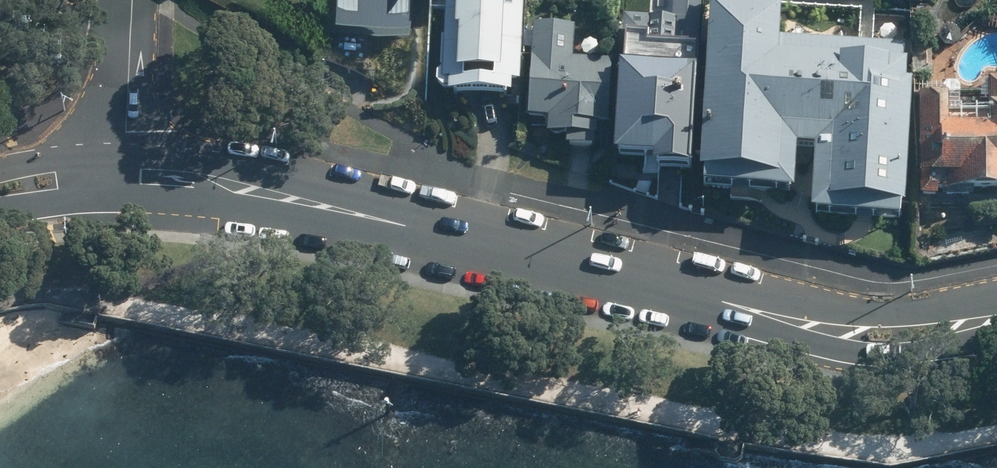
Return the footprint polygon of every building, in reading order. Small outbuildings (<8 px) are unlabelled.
[(332,0),(342,0),(341,21),(412,25),(413,0),(332,0)] [(447,84),(456,84),(455,97),(517,101),(518,88),(526,89),(532,0),(452,0),(447,84)] [(674,47),(703,49),(706,0),(677,0),(674,47)] [(726,11),(721,11),(714,182),(719,183),(718,195),(807,198),(808,153),(825,154),(823,220),(913,223),(914,215),(919,215),(924,90),(918,90),(919,70),(913,70),(914,55),(789,49),(791,15),(786,15),(787,3),(726,1),(726,11)] [(579,29),(540,26),(533,122),(553,123),(552,137),(574,138),(573,150),(600,152),(601,140),(612,141),(617,63),(577,60),(579,29)] [(654,38),(633,37),(626,162),(667,165),(666,175),(702,177),(708,51),(681,50),(680,63),(653,62),(654,38)] [(928,99),(930,199),(983,199),(983,196),(996,195),(996,80),(994,80),(995,112),(960,112),(960,98),(928,99)]
